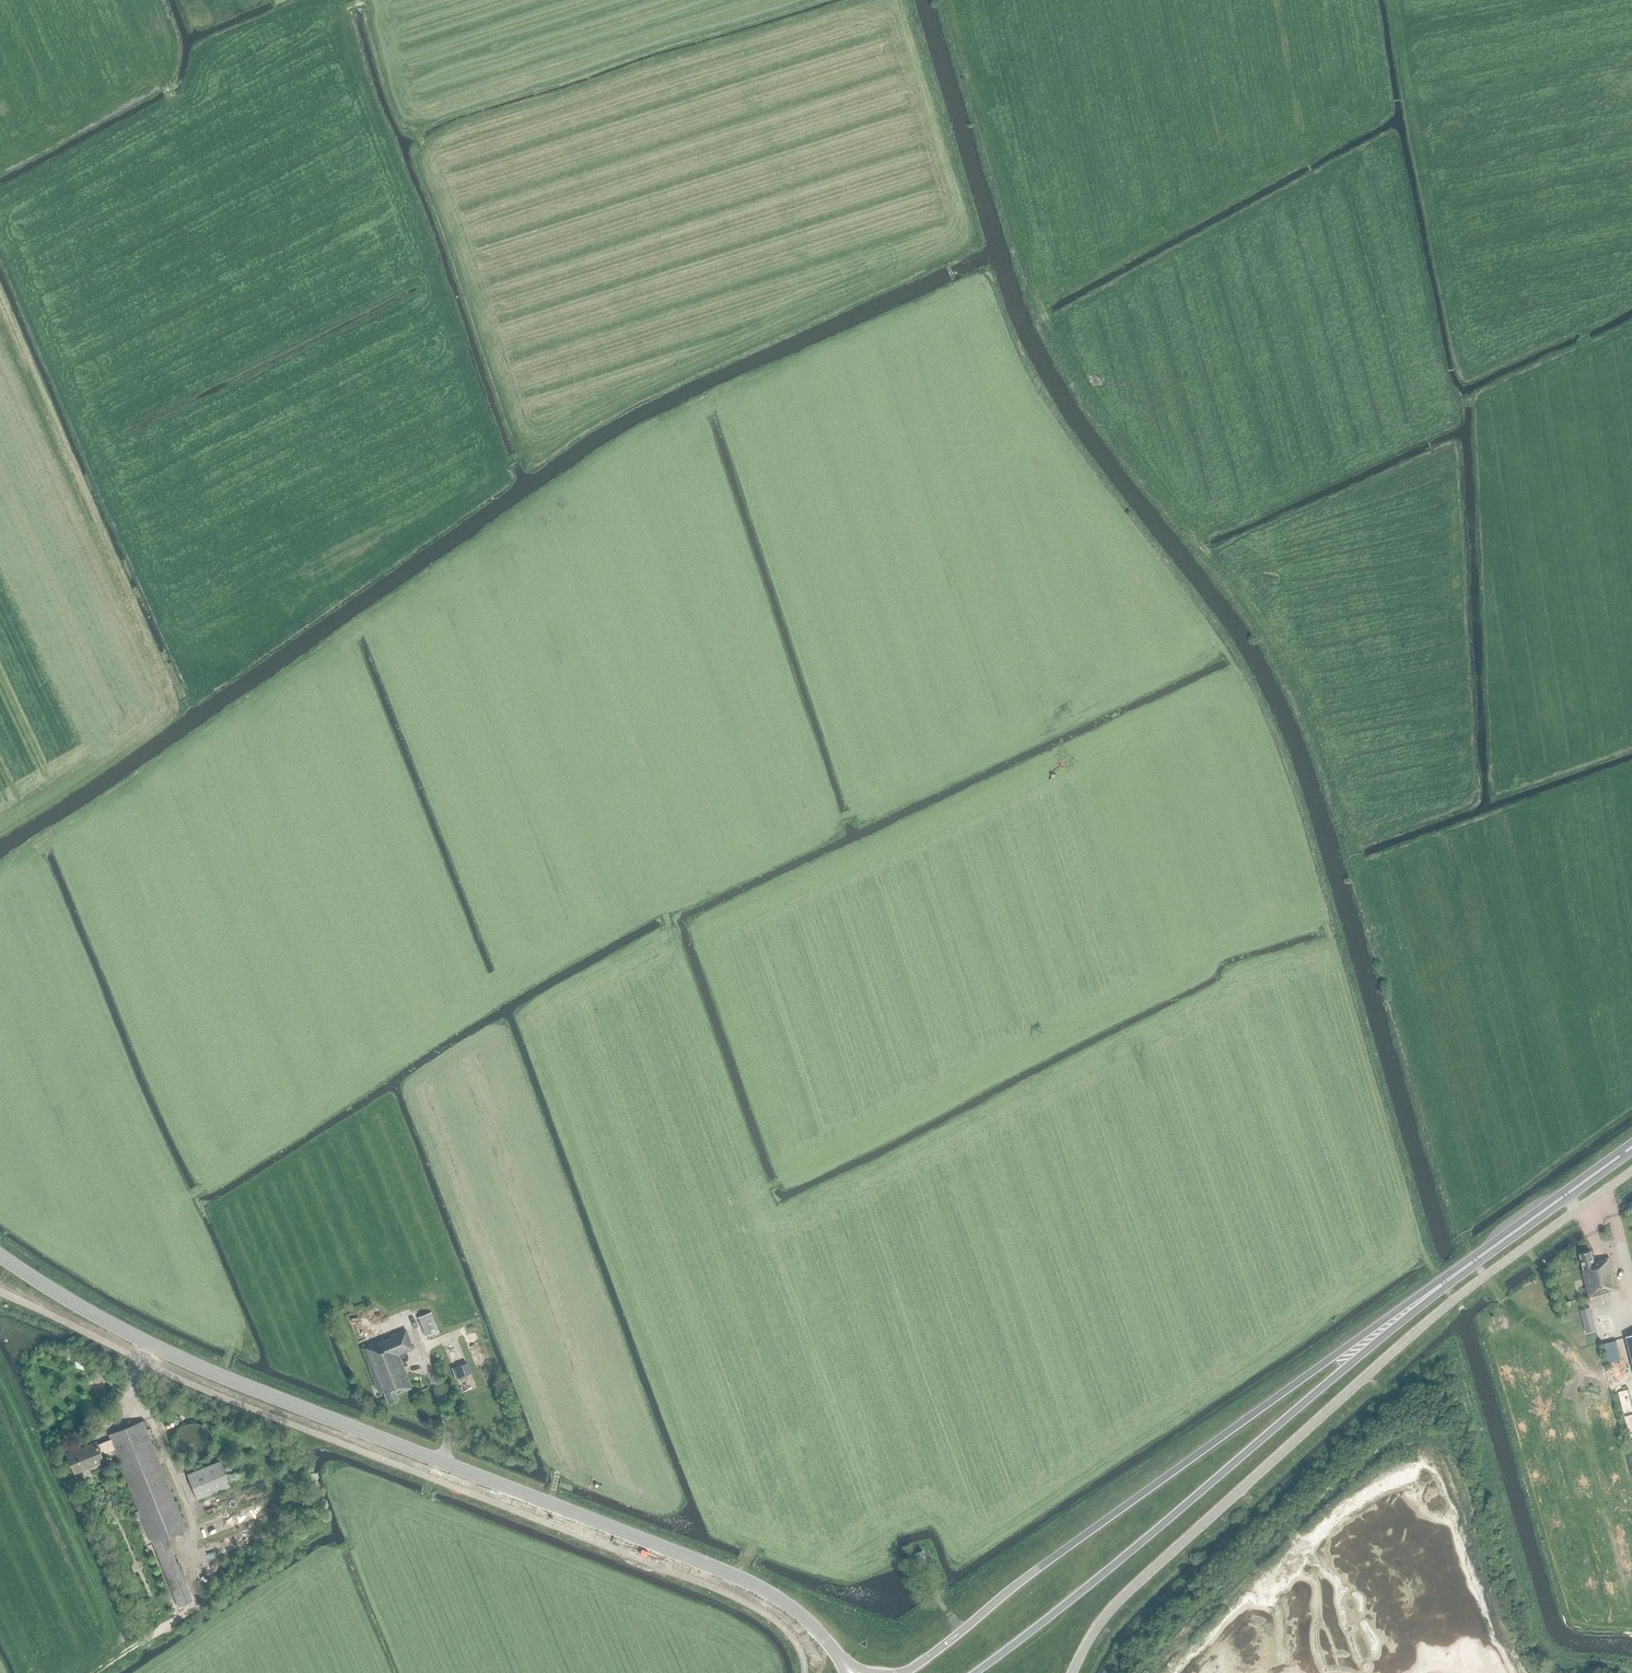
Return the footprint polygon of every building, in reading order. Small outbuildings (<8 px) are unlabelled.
[(1582,1269),(1589,1297),(1617,1290),(1609,1259),(1593,1263),(1590,1251),(1580,1254),(1584,1268),(1582,1269)] [(1580,1310),(1586,1333),(1595,1331),(1589,1308),(1580,1310)] [(417,1317),(425,1336),(439,1330),(431,1312),(417,1317)] [(398,1355),(413,1349),(406,1330),(391,1336),(391,1338),(384,1341),(383,1339),(369,1345),(367,1340),(359,1344),(378,1391),(383,1389),(389,1404),(398,1400),(396,1394),(411,1388),(398,1355)] [(454,1363),(457,1375),(466,1373),(464,1361),(454,1363)] [(90,1364),(88,1369),(95,1373),(98,1368),(90,1364)] [(118,1453),(179,1607),(191,1602),(166,1538),(187,1530),(144,1421),(110,1435),(112,1439),(100,1444),(99,1442),(69,1454),(76,1472),(106,1460),(105,1458),(118,1453)] [(189,1475),(198,1500),(234,1485),(225,1461),(189,1475)] [(248,1514),(261,1510),(259,1503),(245,1507),(248,1514)] [(913,1555),(917,1564),(925,1560),(922,1551),(913,1555)]
